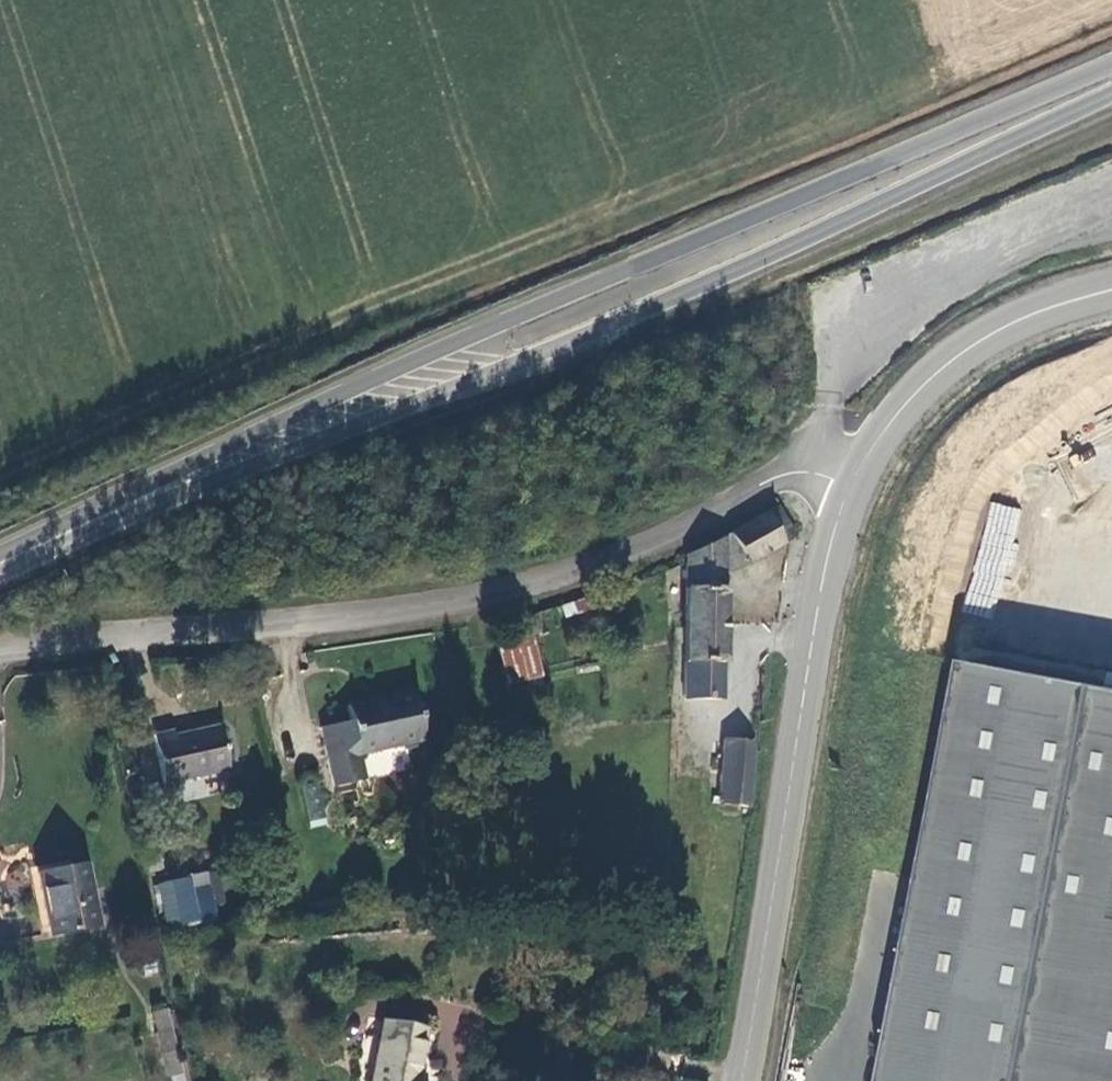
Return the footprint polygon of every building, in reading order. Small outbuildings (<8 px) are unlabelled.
[(963,610),(993,617),(1021,509),(990,501),(963,610)] [(682,619),(721,621),(722,621),(724,585),(786,539),(789,535),(788,527),(786,519),(781,512),(778,511),(770,509),(686,557),(682,619)] [(591,600),(558,608),(562,622),(594,614),(591,600)] [(722,621),(721,621),(682,619),(678,692),(717,695),(722,621)] [(518,621),(486,630),(504,688),(535,678),(518,621)] [(965,662),(895,1080),(1111,1080),(1111,688),(965,662)] [(358,721),(328,727),(341,786),(372,779),(367,753),(431,740),(421,691),(355,706),(358,721)] [(151,734),(161,783),(226,767),(216,723),(171,733),(171,729),(151,734)] [(721,736),(711,798),(745,804),(755,741),(721,736)] [(44,935),(94,926),(84,867),(34,875),(44,935)] [(170,882),(176,908),(180,927),(203,922),(203,924),(227,919),(223,902),(218,903),(211,869),(194,872),(195,874),(169,880),(170,882)] [(169,909),(176,908),(170,882),(163,883),(169,909)] [(167,1012),(149,1016),(162,1072),(180,1068),(167,1012)] [(376,1023),(364,1080),(412,1080),(421,1032),(376,1023)]
